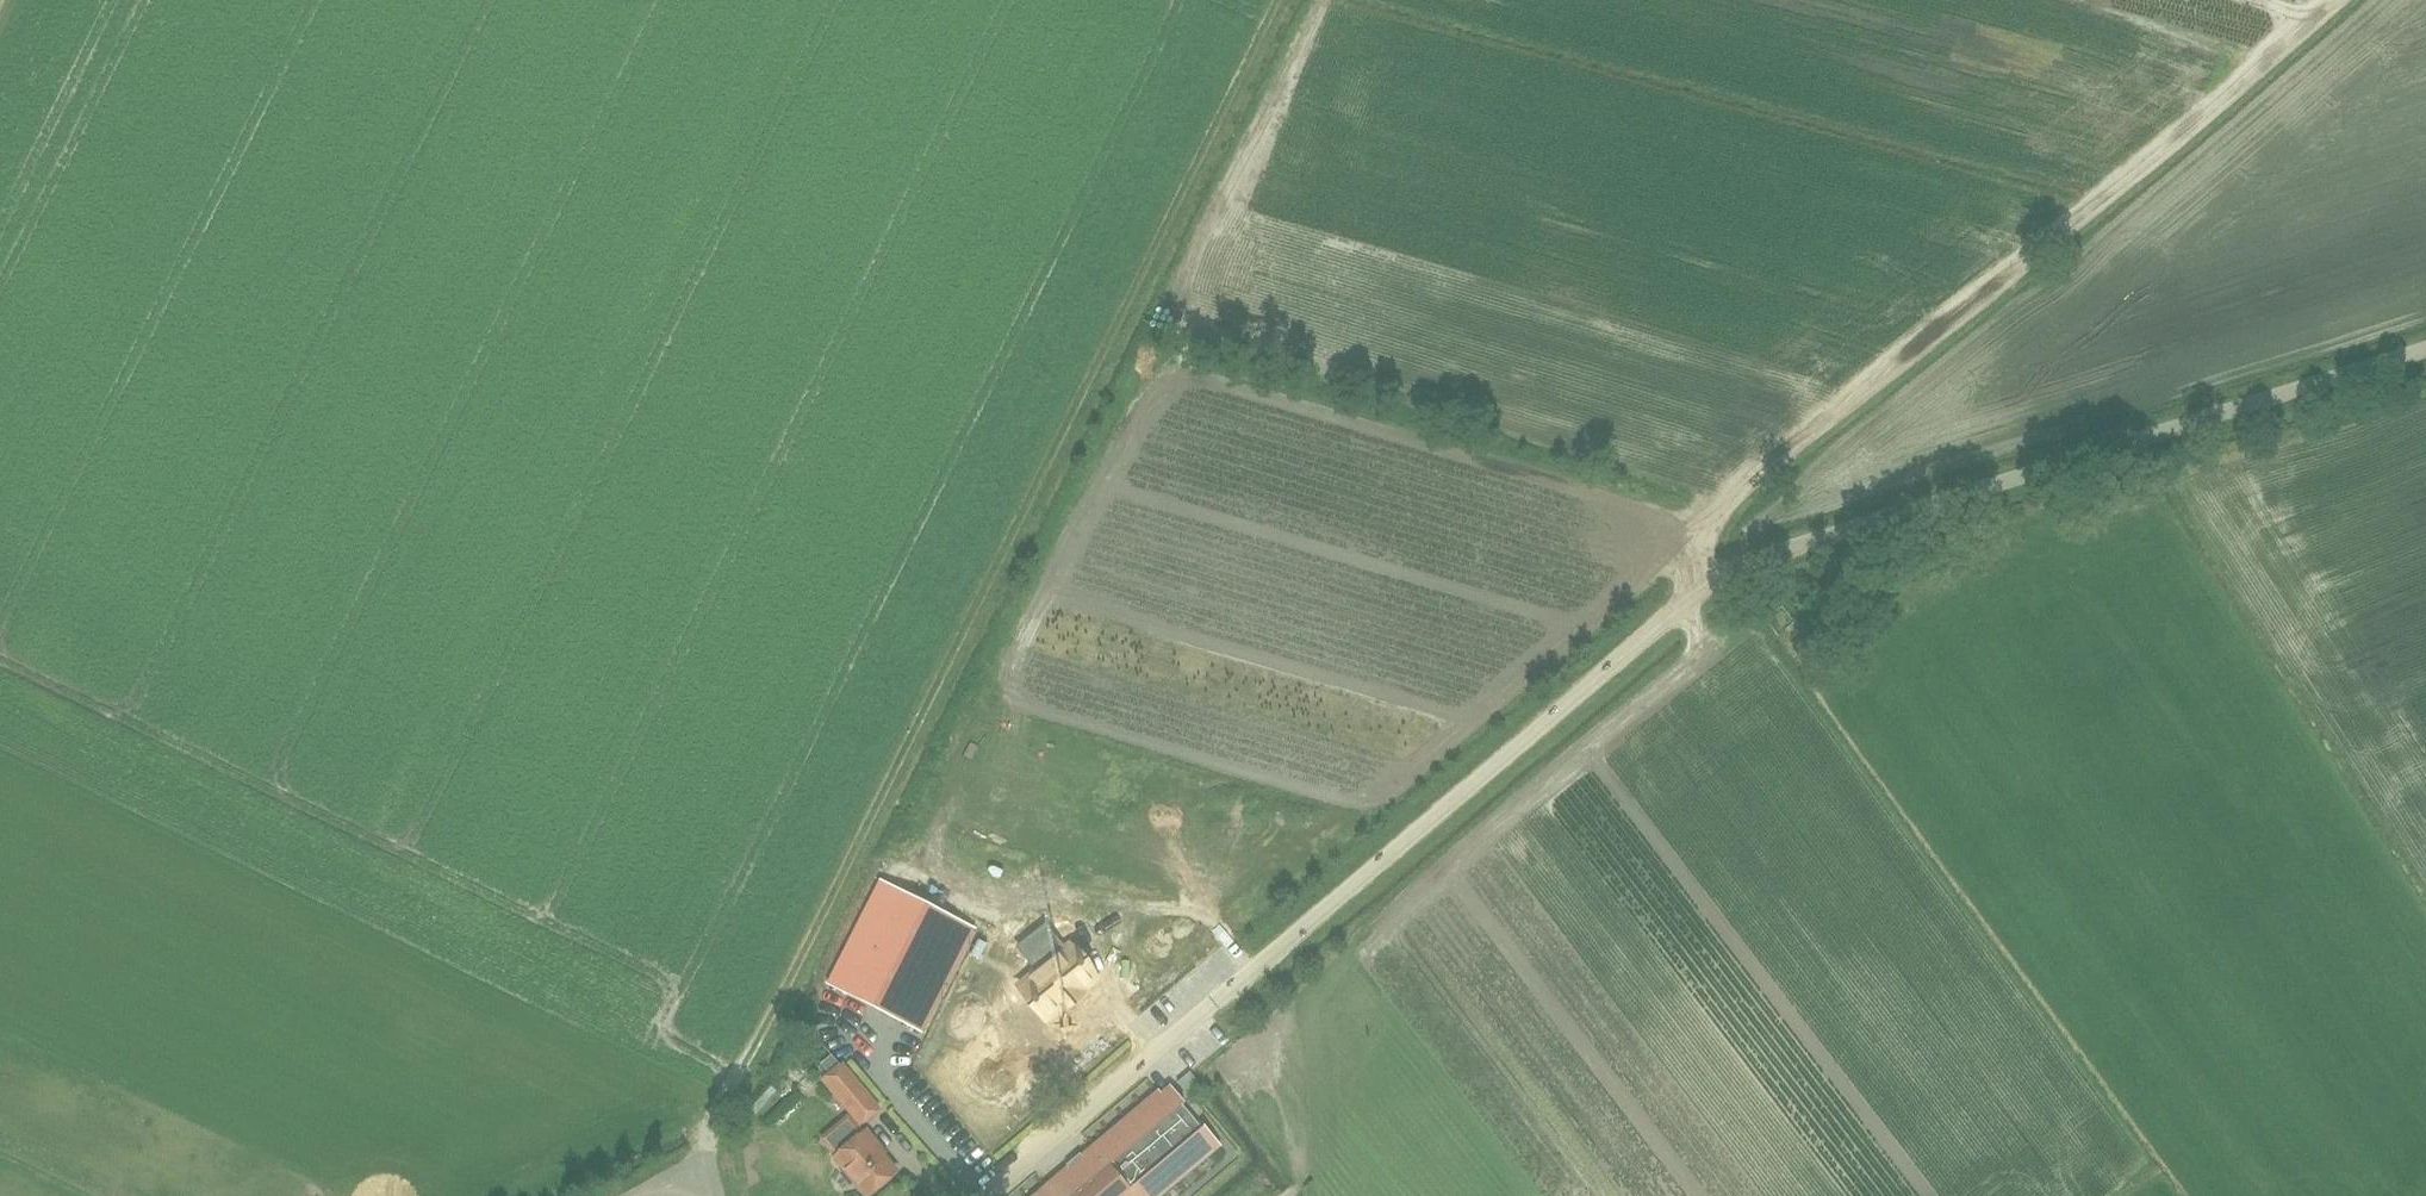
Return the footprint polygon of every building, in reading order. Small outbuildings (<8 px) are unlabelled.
[(879,880),(826,984),(919,1032),(972,928),(879,880)] [(1022,990),(1048,1022),(1098,982),(1071,950),(1067,953),(1060,945),(1033,967),(1040,975),(1022,990)] [(987,1023),(1001,1011),(982,986),(967,998),(987,1023)] [(823,1080),(860,1124),(878,1109),(841,1065),(823,1080)] [(1159,1093),(1037,1195),(1160,1195),(1219,1146),(1202,1127),(1201,1128),(1183,1106),(1184,1105),(1171,1089),(1162,1097),(1159,1093)] [(836,1155),(833,1158),(866,1195),(867,1195),(896,1172),(875,1147),(877,1145),(865,1131),(836,1155)]
